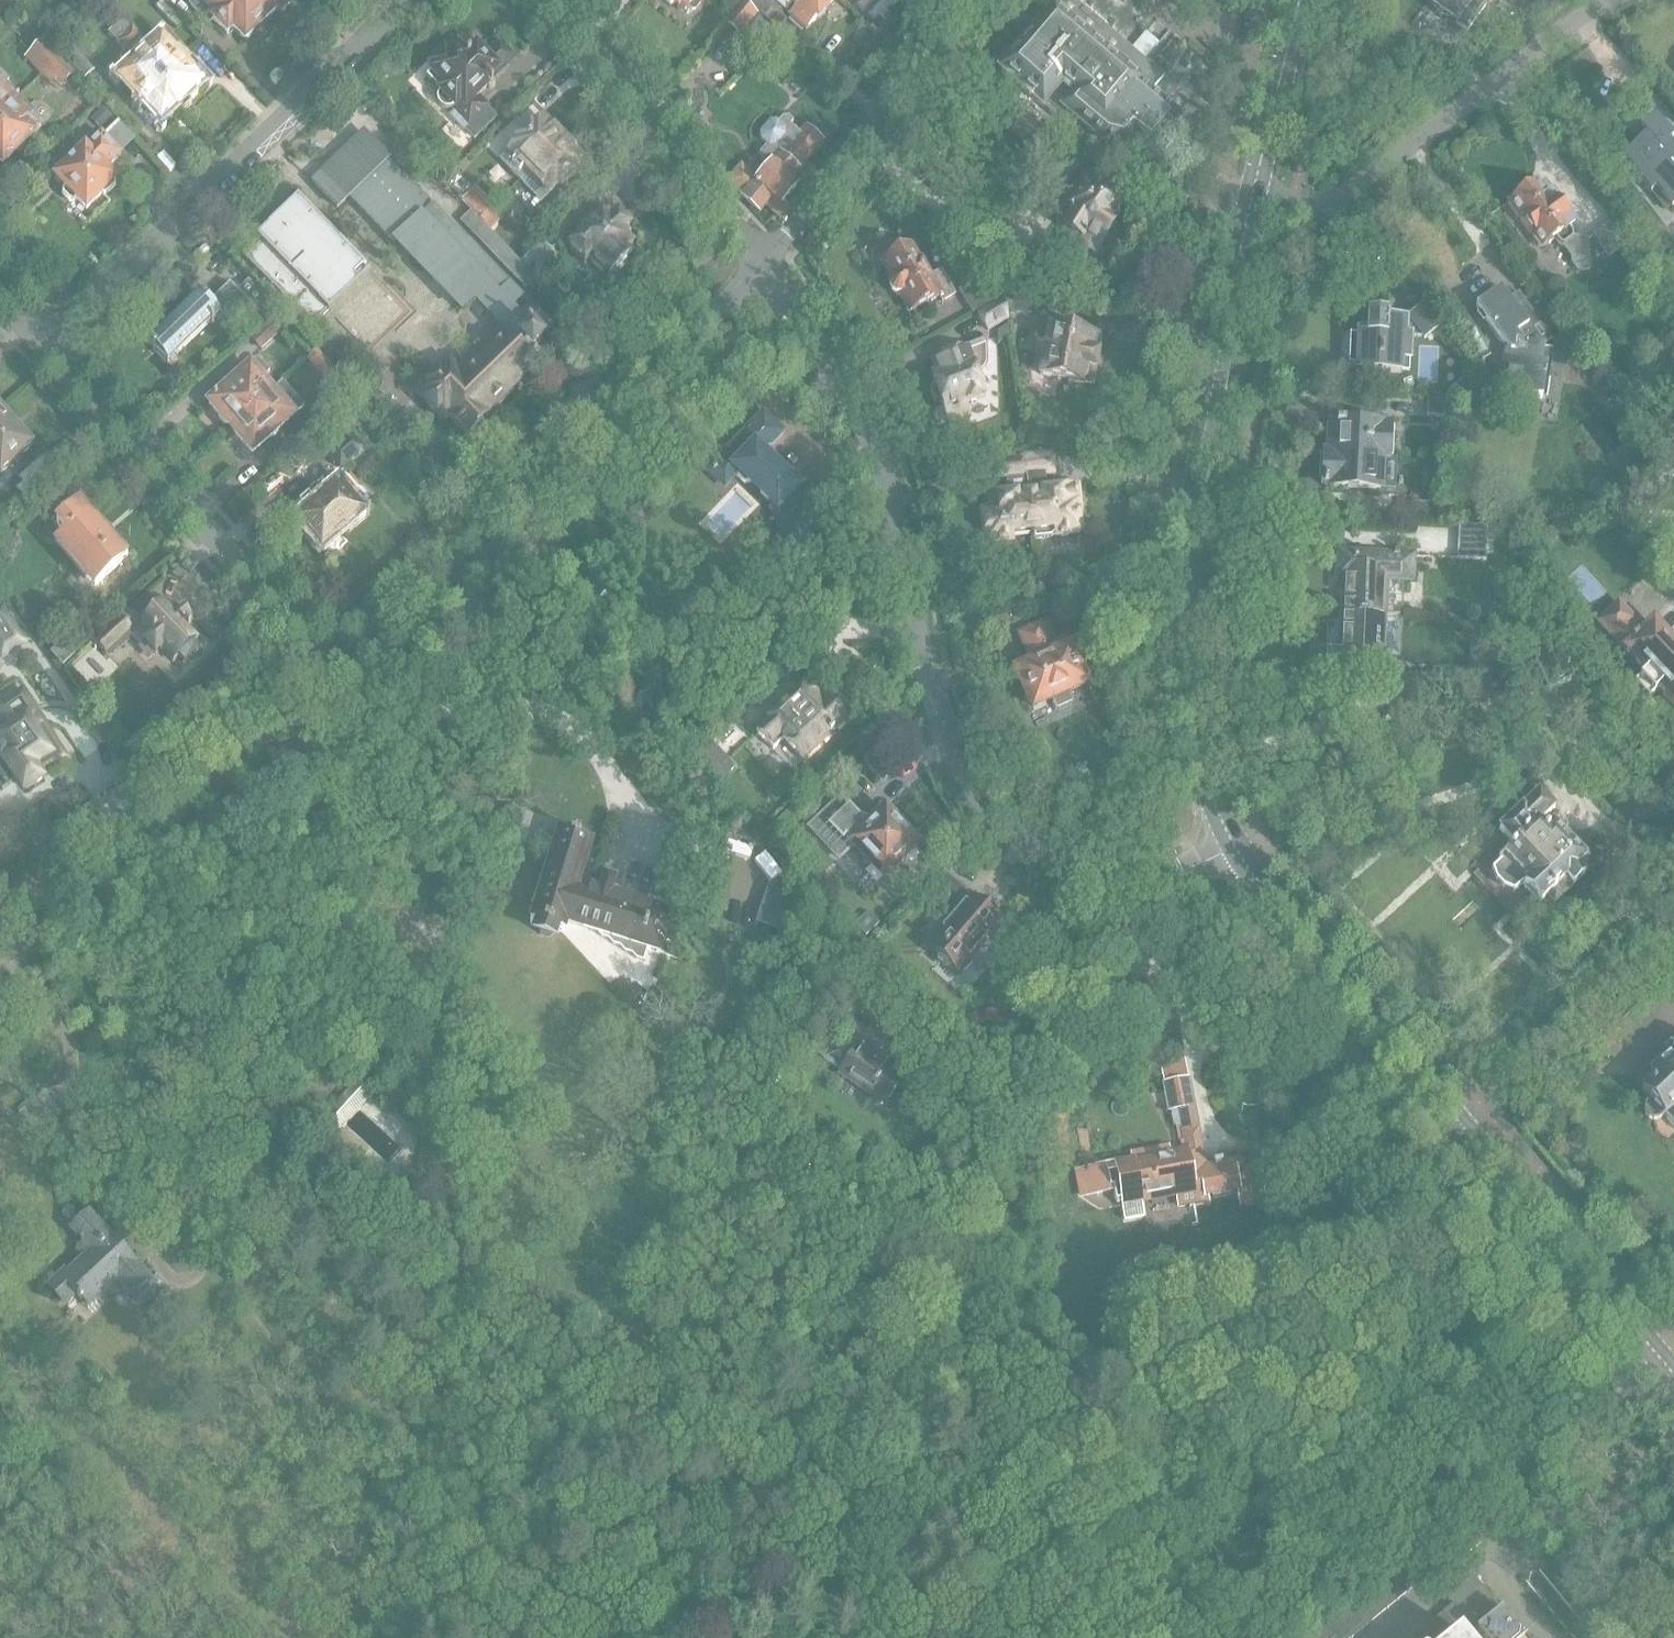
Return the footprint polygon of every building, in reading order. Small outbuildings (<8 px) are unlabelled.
[(267,21),(246,0),(198,0),(192,6),(210,24),(214,20),(229,35),(235,29),(246,41),(267,21)] [(291,3),(289,0),(246,0),(267,21),(277,11),(280,14),(291,3)] [(797,5),(790,13),(806,28),(815,19),(819,19),(826,11),(825,7),(832,0),(791,0),(797,5)] [(1131,50),(1073,0),(1063,0),(1017,53),(999,38),(985,55),(1003,70),(1002,71),(1043,106),(1071,131),(1074,127),(1084,135),(1087,131),(1102,144),(1124,149),(1133,140),(1150,156),(1154,151),(1163,153),(1180,133),(1177,125),(1181,120),(1150,94),(1164,78),(1144,61),(1159,45),(1146,34),(1131,50)] [(1483,0),(1429,0),(1427,3),(1467,30),(1486,1),(1483,0)] [(740,34),(756,15),(741,3),(725,22),(740,34)] [(164,42),(153,52),(141,39),(144,37),(121,12),(109,23),(114,28),(118,25),(127,34),(119,41),(128,50),(132,46),(182,102),(202,84),(186,66),(190,63),(183,56),(180,59),(164,42)] [(760,43),(770,32),(759,21),(748,32),(760,43)] [(180,104),(182,102),(132,46),(128,50),(119,41),(127,34),(118,25),(114,28),(109,23),(108,24),(113,30),(109,34),(126,52),(120,58),(132,70),(124,78),(162,120),(164,118),(172,118),(180,111),(180,104)] [(774,32),(764,43),(778,55),(788,45),(774,32)] [(64,55),(54,46),(46,38),(24,59),(41,76),(60,58),(64,55)] [(482,91),(488,85),(490,88),(493,85),(489,81),(513,58),(499,44),(485,58),(476,49),(469,56),(468,55),(466,57),(457,48),(447,58),(444,55),(432,67),(435,70),(432,72),(445,87),(440,92),(441,93),(439,95),(438,97),(438,100),(440,105),(442,107),(445,109),(448,110),(451,109),(453,109),(455,107),(460,112),(454,118),(475,139),(497,118),(477,98),(483,92),(482,91)] [(95,72),(74,49),(64,58),(85,81),(95,72)] [(61,88),(76,75),(60,58),(41,76),(51,86),(55,82),(61,88)] [(18,99),(19,98),(7,86),(11,82),(0,71),(0,116),(18,99)] [(30,111),(18,99),(0,116),(0,161),(1,161),(4,164),(44,126),(44,125),(53,116),(45,108),(36,106),(30,111)] [(100,128),(111,118),(103,110),(92,120),(100,128)] [(1033,154),(1048,135),(1025,115),(1010,134),(1033,154)] [(528,174),(563,140),(543,119),(532,129),(530,127),(516,140),(519,143),(508,153),(528,174)] [(789,208),(788,208),(784,204),(797,187),(790,182),(800,170),(798,169),(815,148),(800,136),(795,142),(786,135),(786,131),(776,123),(771,123),(762,134),(763,142),(767,146),(761,154),(761,160),(770,167),(758,182),(741,168),(730,183),(746,196),(744,198),(760,211),(765,205),(781,218),(789,208)] [(501,324),(455,370),(449,363),(416,394),(444,423),(449,418),(466,436),(541,362),(532,353),(542,344),(538,340),(550,328),(531,308),(520,318),(511,309),(522,298),(510,286),(507,288),(482,261),(484,259),(476,251),(474,253),(460,239),(462,237),(447,221),(445,223),(431,209),(433,207),(364,135),(313,184),(338,210),(349,199),(392,244),(395,241),(463,310),(475,298),(501,324)] [(1661,135),(1649,146),(1643,139),(1628,152),(1671,208),(1673,206),(1673,149),(1661,135)] [(123,155),(121,154),(104,136),(88,151),(85,147),(72,160),(74,162),(57,178),(68,189),(65,192),(65,196),(71,202),(77,202),(79,199),(89,209),(103,195),(105,197),(118,185),(116,183),(118,181),(108,169),(123,155)] [(573,171),(584,161),(563,140),(528,174),(549,195),(558,185),(561,188),(576,174),(573,171)] [(1209,152),(1195,140),(1184,152),(1198,165),(1209,152)] [(1126,197),(1111,189),(1105,185),(1105,183),(1099,180),(1097,180),(1094,178),(1093,180),(1083,174),(1055,219),(1067,227),(1061,235),(1076,244),(1079,241),(1084,244),(1083,246),(1090,250),(1091,249),(1097,252),(1119,217),(1115,215),(1126,197)] [(1578,269),(1589,268),(1587,240),(1573,238),(1573,233),(1569,228),(1574,224),(1549,190),(1544,194),(1535,183),(1530,187),(1523,185),(1518,190),(1516,196),(1510,201),(1544,246),(1554,238),(1560,245),(1562,246),(1564,245),(1574,258),(1573,259),(1573,263),(1578,269)] [(481,220),(494,208),(476,189),(463,202),(481,220)] [(263,241),(247,258),(313,327),(330,311),(324,305),(363,267),(365,269),(366,268),(299,198),(259,237),(263,241)] [(534,219),(542,227),(562,209),(554,200),(534,219)] [(481,220),(490,230),(503,218),(494,208),(481,220)] [(628,257),(632,253),(628,248),(634,242),(625,232),(630,226),(618,213),(612,219),(603,210),(567,245),(585,264),(591,257),(609,275),(614,270),(615,271),(629,258),(628,257)] [(1609,258),(1630,243),(1614,220),(1593,236),(1609,258)] [(542,242),(522,262),(535,276),(556,257),(542,242)] [(943,303),(955,296),(945,278),(934,275),(930,277),(912,245),(906,249),(904,245),(887,255),(889,258),(883,262),(893,279),(891,284),(892,290),(896,294),(901,295),(912,313),(914,312),(917,318),(930,311),(926,305),(940,297),(943,303)] [(1007,294),(1007,296),(1034,300),(1031,300),(1032,295),(1000,274),(993,284),(1005,295),(1007,294)] [(959,292),(972,313),(1001,297),(980,279),(971,284),(967,276),(959,281),(964,288),(959,292)] [(232,326),(251,307),(232,287),(212,306),(208,301),(206,298),(205,299),(200,294),(149,344),(154,349),(152,350),(155,353),(156,352),(168,364),(210,324),(212,325),(214,323),(212,321),(220,314),(232,326)] [(1543,347),(1556,338),(1522,292),(1510,301),(1500,288),(1475,307),(1510,352),(1507,370),(1504,369),(1500,392),(1541,399),(1546,366),(1540,365),(1543,347)] [(1446,333),(1417,293),(1400,305),(1429,345),(1446,333)] [(1010,312),(1007,296),(1007,294),(1005,295),(1001,297),(972,313),(972,314),(979,310),(987,324),(1007,312),(1010,312)] [(1031,316),(1034,300),(1007,296),(1010,312),(1031,316)] [(261,351),(287,328),(276,316),(250,338),(261,351)] [(1357,369),(1364,369),(1385,370),(1385,372),(1405,372),(1406,360),(1412,360),(1413,335),(1407,335),(1407,321),(1384,320),(1384,318),(1358,318),(1357,333),(1359,333),(1357,369)] [(1102,336),(1090,333),(1089,333),(1083,332),(1081,333),(1063,329),(1062,328),(1053,326),(1051,327),(1038,324),(1035,341),(1045,343),(1039,375),(1066,380),(1067,381),(1081,384),(1091,386),(1095,370),(1097,370),(1100,353),(1098,353),(1102,336)] [(987,342),(987,341),(987,340),(933,360),(937,373),(931,375),(935,386),(931,387),(929,391),(933,400),(936,401),(940,400),(948,424),(969,416),(965,403),(985,396),(977,374),(979,373),(982,371),(985,368),(986,364),(987,360),(987,342)] [(1014,348),(1016,367),(1030,369),(1034,352),(1014,348)] [(231,429),(273,392),(251,367),(235,381),(232,381),(226,386),(225,389),(209,404),(219,415),(219,419),(225,427),(229,427),(231,429)] [(345,402),(355,393),(340,376),(330,385),(345,402)] [(273,392),(231,429),(253,454),(269,439),(272,439),(279,433),(279,431),(295,417),(273,392)] [(1455,398),(1428,396),(1427,416),(1454,418),(1455,398)] [(1425,401),(1398,400),(1397,413),(1425,415),(1425,401)] [(1,474),(34,445),(2,409),(0,411),(0,473),(1,474)] [(748,485),(752,485),(772,505),(787,559),(813,551),(806,525),(811,524),(801,488),(801,487),(765,452),(783,432),(763,413),(729,448),(732,451),(717,467),(731,480),(735,476),(745,485),(748,485)] [(1387,459),(1389,427),(1333,424),(1331,456),(1382,458),(1387,459)] [(324,452),(340,470),(363,449),(347,431),(324,452)] [(1025,457),(1026,457),(1024,451),(999,458),(1000,463),(997,463),(998,479),(1015,477),(1015,482),(1010,483),(1010,487),(997,489),(997,495),(989,496),(991,510),(981,511),(984,542),(998,541),(1000,543),(1008,543),(1009,540),(1014,539),(1013,533),(1033,531),(1029,492),(1028,492),(1025,476),(1027,476),(1025,457)] [(1025,457),(1027,476),(1054,474),(1053,455),(1040,456),(1026,457),(1025,457)] [(1382,458),(1331,456),(1326,455),(1325,486),(1380,489),(1382,458)] [(23,484),(16,490),(28,504),(57,478),(41,459),(19,479),(23,484)] [(354,521),(363,513),(347,495),(357,487),(349,478),(319,504),(316,500),(314,502),(308,495),(299,503),(306,510),(304,511),(307,515),(302,519),(302,525),(312,536),(312,541),(315,545),(319,545),(322,548),(344,529),(350,529),(354,527),(354,521)] [(1029,492),(1033,531),(1053,529),(1054,535),(1058,535),(1060,537),(1068,537),(1070,534),(1083,532),(1079,487),(1029,492)] [(81,502),(58,523),(68,534),(58,543),(97,586),(129,556),(81,502)] [(1439,524),(1441,505),(1412,503),(1411,522),(1439,524)] [(1486,561),(1488,527),(1458,526),(1457,560),(1486,561)] [(1343,613),(1385,615),(1386,579),(1413,580),(1414,556),(1339,553),(1338,578),(1344,578),(1343,613)] [(1073,591),(1073,582),(1039,586),(1040,595),(1073,591)] [(1037,585),(1024,587),(1026,596),(1038,595),(1037,585)] [(1040,597),(1042,614),(1068,611),(1066,594),(1040,597)] [(168,604),(142,626),(152,637),(146,641),(157,653),(162,649),(174,661),(179,656),(185,663),(199,650),(193,644),(199,639),(195,634),(196,633),(192,629),(191,630),(187,625),(192,620),(182,609),(176,614),(168,604)] [(1653,625),(1643,634),(1633,624),(1635,622),(1618,605),(1599,623),(1645,672),(1625,692),(1639,707),(1660,687),(1673,702),(1673,647),(1653,625)] [(0,611),(0,653),(3,658),(26,643),(4,609),(0,611)] [(1384,651),(1385,615),(1343,613),(1342,650),(1315,649),(1314,673),(1388,675),(1389,651),(1384,651)] [(1073,702),(1068,692),(1087,684),(1083,676),(1085,673),(1083,668),(1079,667),(1066,637),(1056,642),(1046,621),(1019,633),(1033,663),(1017,671),(1027,693),(1024,695),(1028,703),(1031,703),(1033,708),(1052,699),(1056,709),(1058,710),(1072,704),(1073,702)] [(128,626),(99,652),(106,660),(135,634),(128,626)] [(66,642),(51,655),(63,668),(77,655),(66,642)] [(1524,698),(1548,688),(1549,691),(1570,681),(1556,653),(1536,662),(1512,672),(1524,698)] [(802,759),(844,720),(824,699),(818,705),(812,698),(814,696),(805,686),(789,701),(788,700),(747,738),(757,748),(776,730),(784,738),(783,739),(802,759)] [(1,792),(15,782),(22,792),(41,780),(39,777),(41,775),(41,773),(46,770),(47,771),(63,761),(43,730),(45,729),(44,728),(33,712),(22,695),(0,709),(0,715),(7,725),(0,730),(0,790),(1,792)] [(686,754),(718,787),(734,771),(709,744),(704,748),(699,742),(686,754)] [(848,766),(839,775),(846,782),(856,773),(848,766)] [(1603,860),(1581,835),(1580,834),(1571,842),(1563,833),(1568,828),(1560,819),(1555,824),(1547,816),(1556,808),(1542,793),(1519,814),(1518,812),(1511,814),(1508,817),(1506,824),(1507,825),(1501,830),(1516,846),(1506,855),(1499,860),(1502,862),(1493,870),(1496,881),(1503,888),(1514,892),(1528,879),(1530,882),(1526,885),(1541,902),(1548,896),(1555,904),(1603,860)] [(836,805),(811,829),(837,856),(849,844),(861,858),(871,867),(883,880),(918,847),(886,812),(874,823),(863,823),(850,809),(844,814),(836,805)] [(580,884),(593,843),(558,832),(531,920),(536,922),(533,933),(557,940),(561,929),(565,931),(567,925),(594,933),(602,939),(608,941),(613,946),(620,948),(624,953),(631,955),(636,961),(644,963),(648,950),(660,953),(673,911),(614,893),(618,879),(603,875),(598,890),(580,884)] [(944,915),(951,907),(966,890),(942,870),(920,895),(944,915)] [(754,925),(780,934),(795,893),(769,884),(754,925)] [(990,937),(991,937),(1000,927),(999,926),(1003,922),(1000,920),(990,912),(973,897),(928,948),(958,974),(962,970),(972,959),(971,959),(990,937)] [(840,1074),(885,1104),(901,1080),(885,1069),(899,1048),(860,1023),(844,1048),(834,1042),(823,1059),(842,1071),(840,1074)] [(1652,1074),(1656,1079),(1641,1092),(1649,1101),(1644,1107),(1644,1111),(1645,1116),(1649,1119),(1653,1121),(1659,1121),(1665,1116),(1673,1127),(1673,1054),(1652,1074)] [(767,1095),(774,1083),(763,1076),(756,1089),(767,1095)] [(1205,1167),(1204,1161),(1189,1079),(1164,1084),(1169,1111),(1171,1111),(1174,1126),(1178,1146),(1180,1146),(1181,1151),(1170,1152),(1170,1146),(1130,1153),(1131,1159),(1113,1162),(1114,1165),(1107,1166),(1077,1173),(1081,1197),(1115,1189),(1118,1202),(1121,1202),(1122,1207),(1124,1222),(1145,1218),(1143,1205),(1176,1199),(1177,1210),(1210,1203),(1209,1196),(1240,1191),(1238,1184),(1262,1180),(1259,1165),(1245,1168),(1244,1162),(1238,1158),(1231,1159),(1229,1162),(1205,1167)] [(316,1126),(332,1140),(344,1127),(359,1110),(373,1095),(358,1081),(316,1126)] [(1088,1133),(1069,1136),(1066,1116),(1040,1121),(1046,1148),(1059,1145),(1061,1157),(1092,1151),(1088,1133)] [(1044,1182),(1046,1190),(1059,1188),(1057,1180),(1044,1182)] [(138,1299),(154,1284),(133,1262),(134,1261),(110,1236),(109,1236),(89,1214),(73,1229),(94,1251),(67,1276),(64,1272),(49,1287),(64,1302),(76,1291),(88,1304),(117,1277),(138,1299)] [(1392,1573),(1408,1593),(1418,1584),(1402,1564),(1392,1573)] [(1398,1601),(1408,1593),(1392,1573),(1381,1581),(1398,1601)] [(1443,1613),(1460,1634),(1463,1637),(1523,1637),(1487,1594),(1474,1578),(1448,1600),(1452,1606),(1443,1613)] [(1371,1590),(1387,1610),(1398,1601),(1381,1581),(1371,1590)] [(1357,1602),(1373,1622),(1387,1610),(1371,1590),(1357,1602)] [(1346,1610),(1363,1630),(1373,1622),(1357,1602),(1346,1610)] [(1352,1637),(1353,1637),(1363,1630),(1346,1610),(1336,1619),(1352,1637)] [(1445,1637),(1455,1637),(1459,1634),(1443,1613),(1432,1622),(1445,1637)] [(1318,1637),(1335,1637),(1326,1627),(1319,1619),(1309,1628),(1318,1637)] [(1335,1637),(1352,1637),(1336,1619),(1326,1627),(1335,1637)] [(1428,1637),(1445,1637),(1432,1622),(1422,1631),(1428,1637)] [(1300,1637),(1318,1637),(1309,1628),(1299,1636),(1300,1637)]
